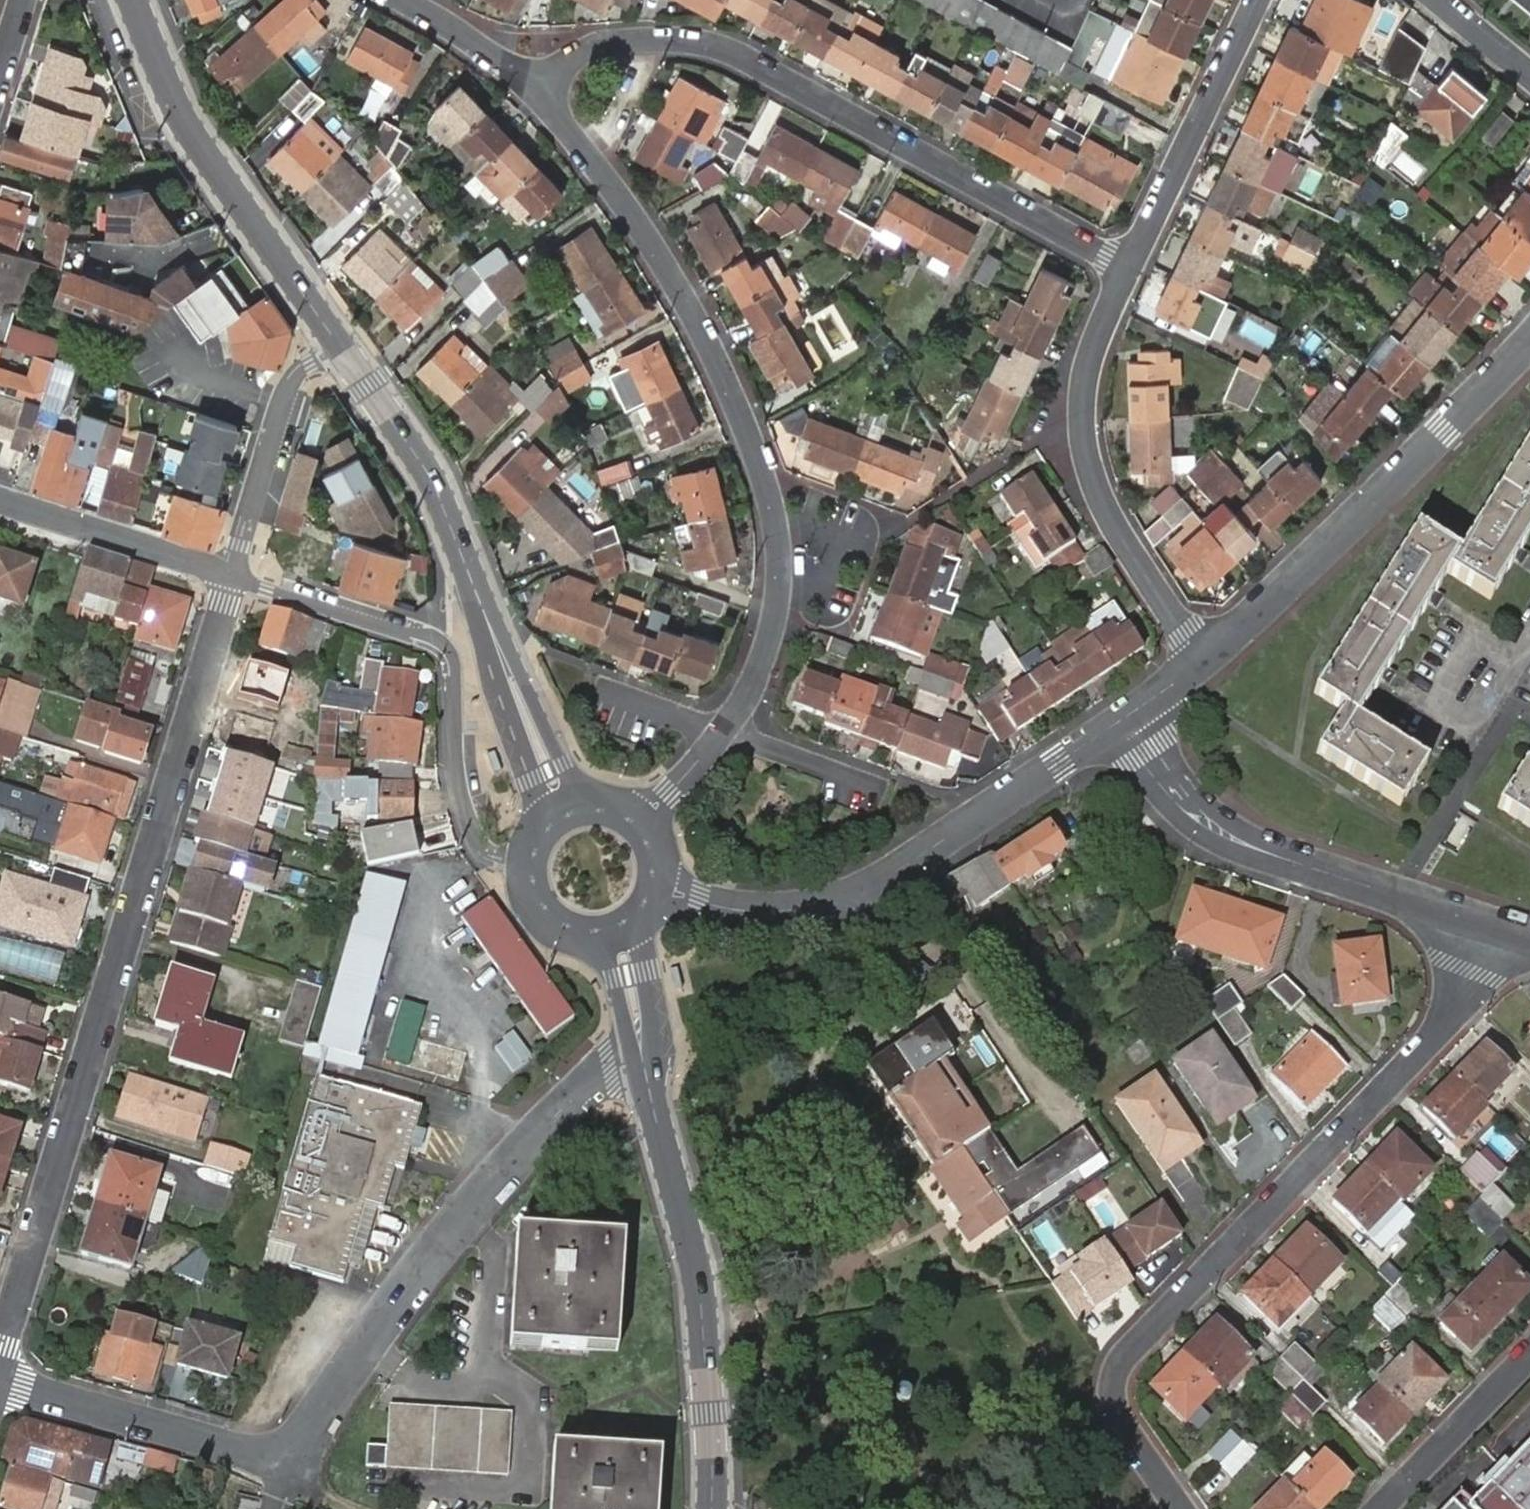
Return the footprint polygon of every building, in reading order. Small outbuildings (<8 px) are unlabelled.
[(192,16),(196,15),(200,23),(211,18),(208,10),(219,5),(231,0),(186,0),(192,16)] [(252,26),(277,54),(315,20),(304,7),(311,0),(310,0),(281,0),(252,26)] [(509,11),(515,0),(489,0),(509,11)] [(607,13),(615,0),(583,0),(607,13)] [(716,21),(725,4),(727,0),(676,0),(716,21)] [(757,21),(768,0),(727,0),(725,4),(757,21)] [(791,39),(811,0),(784,0),(781,4),(773,0),(768,0),(757,21),(791,39)] [(835,34),(823,27),(834,8),(818,0),(811,0),(791,39),(823,56),(835,34)] [(949,19),(959,0),(919,0),(918,2),(949,19)] [(977,0),(959,0),(949,19),(964,26),(977,0)] [(979,35),(993,7),(980,0),(977,0),(964,26),(979,35)] [(1134,33),(1184,57),(1200,23),(1153,0),(1150,0),(1134,33)] [(1200,23),(1211,0),(1153,0),(1200,23)] [(1300,32),(1326,44),(1339,51),(1347,55),(1368,12),(1344,0),(1316,0),(1300,32)] [(1529,9),(1529,0),(1519,0),(1529,9)] [(219,5),(208,10),(211,18),(223,13),(219,5)] [(979,35),(994,42),(1008,15),(993,7),(979,35)] [(823,27),(835,34),(846,14),(834,8),(823,27)] [(1100,66),(1163,101),(1184,57),(1134,33),(1090,12),(1072,49),(1058,76),(1081,89),(1088,75),(1082,71),(1101,33),(1113,38),(1100,66)] [(994,42),(1010,52),(1025,24),(1008,15),(994,42)] [(1026,60),(1041,32),(1025,24),(1010,52),(1026,60)] [(277,54),(252,26),(206,67),(218,82),(226,75),(238,88),(277,54)] [(413,53),(364,27),(345,60),(394,85),(392,90),(402,95),(414,72),(405,67),(413,53)] [(1292,28),(1276,61),(1310,77),(1316,65),(1326,44),(1300,32),(1292,28)] [(1376,69),(1407,84),(1414,70),(1425,49),(1396,28),(1376,69)] [(1041,68),(1056,40),(1041,32),(1026,60),(1041,68)] [(857,75),(873,44),(851,33),(847,40),(835,34),(823,56),(857,75)] [(1058,76),(1072,49),(1056,40),(1041,68),(1058,76)] [(893,94),(905,71),(895,64),(898,57),(873,44),(857,75),(893,94)] [(1326,44),(1316,65),(1329,71),(1339,51),(1326,44)] [(929,113),(951,72),(915,53),(905,71),(893,94),(929,113)] [(45,68),(33,107),(90,124),(101,128),(106,114),(100,102),(87,99),(92,82),(84,79),(87,70),(84,63),(55,54),(50,69),(45,68)] [(299,79),(311,91),(323,68),(313,56),(299,79)] [(1310,77),(1276,61),(1260,94),(1292,110),(1293,111),(1310,77)] [(1451,140),(1486,96),(1451,69),(1436,88),(1414,70),(1407,84),(1400,99),(1451,140)] [(962,131),(982,92),(970,86),(973,80),(953,70),(951,72),(929,113),(962,131)] [(290,112),(296,106),(311,91),(299,79),(298,77),(278,98),(290,112)] [(668,103),(659,119),(693,138),(694,135),(706,112),(716,117),(724,104),(678,77),(664,101),(668,103)] [(457,85),(453,90),(460,99),(465,94),(457,85)] [(462,133),(483,113),(465,94),(460,99),(453,90),(436,106),(462,133)] [(308,117),(324,102),(311,91),(296,106),(308,117)] [(995,149),(1010,118),(1015,110),(982,92),(962,131),(995,149)] [(1292,110),(1260,94),(1258,93),(1241,129),(1242,130),(1274,146),(1292,110)] [(1098,112),(1103,101),(1095,97),(1089,107),(1098,112)] [(1120,137),(1131,116),(1103,101),(1098,112),(1093,122),(1120,137)] [(32,127),(27,142),(79,159),(90,124),(33,107),(27,125),(32,127)] [(703,140),(716,117),(706,112),(694,135),(703,140)] [(508,139),(483,113),(462,133),(451,145),(475,171),(508,139)] [(1027,166),(1050,122),(1038,115),(1031,129),(1010,118),(995,149),(1027,166)] [(1502,116),(1482,140),(1492,148),(1512,124),(1502,116)] [(693,138),(659,119),(650,135),(647,133),(633,159),(680,184),(688,169),(678,164),(693,138)] [(398,136),(402,130),(384,120),(372,141),(386,157),(398,136)] [(1060,184),(1084,139),(1050,122),(1027,166),(1060,184)] [(337,156),(342,152),(320,131),(316,135),(304,123),(268,160),(286,179),(288,178),(302,192),(330,164),(337,156)] [(1388,123),(1369,161),(1381,170),(1407,139),(1388,123)] [(743,151),(748,140),(724,127),(718,136),(725,140),(719,153),(736,163),(743,151)] [(803,179),(818,150),(775,127),(758,159),(768,164),(770,161),(803,179)] [(1274,146),(1242,130),(1224,167),(1254,182),(1266,157),(1269,158),(1274,146)] [(398,136),(386,157),(393,164),(399,171),(412,147),(398,136)] [(73,170),(76,161),(7,138),(1,158),(70,179),(73,170)] [(688,169),(703,144),(693,138),(678,164),(688,169)] [(508,139),(475,171),(501,201),(513,189),(536,168),(508,139)] [(1138,169),(1084,139),(1060,184),(1106,209),(1114,194),(1122,198),(1138,169)] [(860,173),(818,150),(803,179),(821,188),(836,196),(834,199),(844,204),(860,173)] [(758,159),(743,151),(736,163),(731,174),(745,185),(758,159)] [(359,177),(337,156),(330,164),(351,184),(359,177)] [(100,169),(76,161),(73,170),(97,178),(100,169)] [(1514,183),(1527,193),(1529,196),(1529,162),(1514,183)] [(351,184),(330,164),(302,192),(314,203),(312,206),(332,225),(370,188),(359,177),(351,184)] [(399,171),(393,164),(376,181),(389,195),(405,179),(399,171)] [(698,191),(731,174),(718,164),(692,178),(698,191)] [(1257,183),(1254,182),(1224,167),(1206,203),(1232,216),(1237,205),(1244,209),(1257,183)] [(552,185),(536,168),(513,189),(537,216),(556,199),(548,190),(552,185)] [(410,184),(405,179),(389,195),(385,198),(399,212),(417,193),(410,184)] [(560,195),(552,185),(548,190),(556,199),(560,195)] [(21,228),(26,209),(31,195),(2,186),(0,192),(0,244),(15,249),(21,228)] [(119,194),(111,194),(110,241),(158,243),(175,237),(141,188),(119,194)] [(840,211),(844,204),(834,199),(836,196),(821,188),(814,200),(839,213),(840,211)] [(896,192),(876,229),(884,234),(881,239),(898,248),(904,237),(920,246),(938,214),(896,192)] [(1529,244),(1529,196),(1527,193),(1504,222),(1529,244)] [(793,198),(785,213),(804,227),(812,212),(793,198)] [(1232,216),(1206,203),(1189,238),(1222,255),(1234,231),(1226,226),(1232,216)] [(722,272),(747,258),(715,204),(696,214),(701,221),(686,230),(713,277),(722,272)] [(785,213),(775,206),(764,222),(785,238),(804,227),(785,213)] [(26,209),(21,228),(30,230),(36,212),(26,209)] [(842,250),(858,220),(840,211),(839,213),(826,238),(842,250)] [(980,237),(938,214),(920,246),(937,256),(932,266),(949,276),(952,271),(959,276),(980,237)] [(876,229),(858,220),(842,250),(860,259),(876,229)] [(67,239),(69,228),(48,222),(45,235),(49,236),(42,263),(59,268),(67,239)] [(1529,253),(1529,244),(1504,222),(1481,251),(1491,260),(1500,249),(1520,265),(1529,253)] [(456,243),(469,231),(462,225),(451,236),(456,243)] [(1294,229),(1287,243),(1310,254),(1317,241),(1294,229)] [(377,297),(404,269),(383,249),(391,241),(378,230),(343,266),(362,286),(365,284),(377,297)] [(583,292),(614,272),(589,231),(557,251),(583,292)] [(1222,255),(1189,238),(1172,275),(1197,287),(1221,299),(1228,280),(1213,274),(1222,255)] [(55,303),(137,334),(172,306),(200,286),(185,267),(156,288),(152,301),(82,276),(88,240),(67,239),(59,268),(66,270),(62,281),(55,303)] [(404,269),(412,261),(391,241),(383,249),(404,269)] [(1310,254),(1287,243),(1278,258),(1302,269),(1310,254)] [(484,278),(511,259),(501,245),(475,267),(484,278)] [(1452,279),(1478,300),(1503,269),(1491,260),(1481,251),(1478,248),(1452,279)] [(1503,269),(1512,276),(1520,265),(1500,249),(1491,260),(1503,269)] [(62,340),(11,324),(28,269),(62,281),(66,270),(59,268),(42,263),(0,250),(0,343),(37,355),(55,361),(62,340)] [(1002,260),(989,253),(974,279),(989,286),(1002,260)] [(754,268),(747,258),(722,272),(740,304),(775,285),(762,264),(754,268)] [(530,285),(511,259),(484,278),(496,293),(503,304),(530,285)] [(433,282),(412,261),(404,269),(425,290),(433,282)] [(475,267),(472,263),(451,286),(464,299),(484,278),(475,267)] [(1453,331),(1478,300),(1452,279),(1434,265),(1410,295),(1424,307),(1426,308),(1453,331)] [(425,290),(404,269),(377,297),(390,309),(388,311),(408,332),(444,293),(433,282),(425,290)] [(1025,304),(1058,320),(1075,285),(1042,269),(1025,304)] [(220,271),(200,286),(172,306),(201,344),(229,323),(249,309),(220,271)] [(639,313),(614,272),(583,292),(602,324),(597,328),(602,336),(639,313)] [(1197,287),(1172,275),(1154,311),(1187,327),(1200,301),(1192,297),(1197,287)] [(484,278),(464,299),(478,312),(496,293),(484,278)] [(794,318),(775,285),(740,304),(760,337),(794,318)] [(235,362),(281,369),(291,331),(267,297),(249,309),(229,323),(230,331),(235,362)] [(1041,356),(1058,320),(1025,304),(1013,298),(1000,324),(1007,327),(1002,337),(1041,356)] [(1427,362),(1453,331),(1426,308),(1400,340),(1407,345),(1427,362)] [(808,324),(803,313),(794,318),(760,337),(751,342),(775,388),(792,380),(797,390),(816,379),(791,333),(808,324)] [(450,403),(478,375),(456,354),(465,345),(453,334),(416,373),(434,392),(436,390),(450,403)] [(1041,356),(1002,337),(995,351),(1002,353),(990,377),(1024,392),(1041,356)] [(545,353),(549,363),(573,350),(568,343),(545,353)] [(644,404),(679,387),(659,344),(618,363),(623,371),(627,369),(644,404)] [(478,375),(485,366),(465,345),(456,354),(478,375)] [(1391,386),(1401,395),(1427,362),(1407,345),(1398,355),(1391,351),(1374,372),(1391,386)] [(1130,417),(1166,414),(1165,385),(1164,365),(1175,365),(1174,356),(1167,357),(1167,348),(1141,351),(1142,361),(1126,362),(1130,417)] [(557,379),(581,366),(573,350),(549,363),(557,379)] [(8,395),(24,400),(38,405),(55,361),(37,355),(29,378),(14,374),(8,395)] [(1175,365),(1164,365),(1165,385),(1175,385),(1175,365)] [(487,368),(485,366),(478,375),(450,403),(463,416),(461,419),(481,437),(516,397),(504,385),(496,393),(479,376),(487,368)] [(589,379),(581,366),(557,379),(563,393),(572,411),(584,405),(574,388),(589,379)] [(1261,378),(1237,366),(1220,397),(1245,408),(1261,378)] [(1343,395),(1368,414),(1391,386),(1374,372),(1367,366),(1343,395)] [(555,380),(546,367),(523,392),(534,403),(555,380)] [(504,385),(487,368),(479,376),(496,393),(504,385)] [(1024,392),(990,377),(966,429),(959,426),(952,441),(960,452),(972,458),(985,433),(1001,440),(1024,392)] [(555,380),(534,403),(544,419),(563,400),(555,380)] [(644,404),(633,409),(643,430),(643,431),(649,443),(654,442),(658,449),(698,430),(679,387),(644,404)] [(1333,456),(1368,414),(1343,395),(1337,402),(1327,394),(1311,413),(1321,421),(1311,433),(1333,456)] [(24,447),(27,438),(38,405),(24,400),(22,405),(4,399),(3,404),(0,403),(0,433),(9,436),(7,442),(24,447)] [(38,405),(27,438),(47,445),(52,430),(58,411),(38,405)] [(880,424),(887,410),(878,406),(872,420),(880,424)] [(807,459),(855,477),(871,442),(880,424),(872,420),(864,439),(814,420),(808,409),(785,422),(785,427),(788,433),(813,441),(807,459)] [(73,437),(52,499),(73,505),(85,468),(92,470),(97,454),(107,426),(108,421),(98,418),(88,414),(84,425),(78,423),(73,437)] [(216,461),(220,448),(229,451),(236,428),(198,414),(191,438),(194,439),(190,452),(216,461)] [(1170,452),(1167,414),(1166,414),(1130,417),(1135,470),(1150,469),(1151,480),(1176,478),(1175,470),(1189,468),(1183,474),(1193,485),(1206,472),(1218,461),(1208,450),(1196,461),(1195,450),(1170,452)] [(599,420),(578,429),(585,445),(606,436),(599,420)] [(107,426),(97,454),(112,459),(121,430),(107,426)] [(47,445),(31,492),(52,499),(73,437),(52,430),(47,445)] [(143,486),(157,436),(141,431),(129,469),(111,463),(95,512),(132,524),(143,486)] [(1285,441),(1276,449),(1286,459),(1294,451),(1285,441)] [(1447,572),(1489,598),(1529,532),(1529,441),(1457,553),(1416,528),(1314,692),(1343,710),(1316,755),(1399,805),(1426,760),(1357,718),(1447,572)] [(871,442),(855,477),(904,495),(908,487),(912,478),(937,489),(951,458),(935,451),(929,464),(871,442)] [(1267,480),(1291,505),(1319,479),(1294,451),(1286,459),(1276,449),(1255,469),(1267,480)] [(216,495),(225,465),(216,461),(190,452),(184,450),(175,482),(216,495)] [(542,490),(557,475),(536,455),(529,462),(528,462),(516,451),(481,487),(500,505),(502,504),(515,517),(542,490)] [(314,464),(315,458),(297,452),(295,458),(314,464)] [(295,458),(280,506),(286,508),(288,504),(299,507),(314,464),(295,458)] [(342,536),(352,531),(375,534),(393,524),(360,459),(325,476),(339,502),(327,509),(342,536)] [(1240,484),(1218,461),(1206,472),(1228,496),(1240,484)] [(625,463),(594,475),(599,489),(630,478),(625,463)] [(683,497),(689,522),(725,514),(714,468),(671,479),(676,499),(683,497)] [(1228,496),(1206,472),(1193,485),(1215,508),(1228,496)] [(159,489),(162,480),(148,475),(145,485),(159,489)] [(1006,526),(1013,536),(1052,512),(1030,477),(1000,497),(1014,521),(1006,526)] [(937,489),(912,478),(908,487),(934,498),(937,489)] [(631,480),(601,492),(607,508),(638,497),(631,480)] [(1268,526),(1291,505),(1267,480),(1239,507),(1251,521),(1258,514),(1268,526)] [(132,524),(154,531),(156,526),(150,524),(160,492),(143,486),(132,524)] [(563,510),(542,490),(515,517),(548,550),(582,514),(571,502),(563,510)] [(1179,494),(1160,513),(1171,526),(1191,507),(1179,494)] [(164,534),(211,549),(221,511),(174,497),(164,534)] [(280,506),(274,528),(296,534),(303,514),(298,513),(298,511),(286,508),(280,506)] [(1203,524),(1211,533),(1230,514),(1223,506),(1203,524)] [(1229,554),(1234,558),(1255,538),(1245,526),(1251,521),(1239,507),(1230,514),(1211,533),(1229,554)] [(1052,512),(1013,536),(1045,587),(1083,562),(1084,561),(1052,512)] [(1160,513),(1143,529),(1152,543),(1171,526),(1160,513)] [(725,514),(689,522),(695,546),(689,548),(693,571),(736,561),(725,514)] [(1195,585),(1229,554),(1211,533),(1203,524),(1197,518),(1161,550),(1195,585)] [(583,535),(590,551),(593,549),(617,540),(610,524),(583,535)] [(907,549),(889,597),(926,610),(942,617),(950,619),(957,601),(947,597),(959,563),(954,560),(962,538),(933,527),(923,555),(907,549)] [(617,540),(593,549),(600,565),(627,555),(620,539),(617,540)] [(979,540),(971,546),(979,558),(988,553),(979,540)] [(339,588),(392,605),(405,559),(354,543),(339,588)] [(1093,577),(1111,566),(1101,550),(1084,561),(1083,562),(1093,577)] [(154,572),(88,551),(65,621),(75,624),(85,594),(117,604),(113,617),(138,625),(148,591),(154,572)] [(629,552),(632,565),(651,573),(655,563),(629,552)] [(988,553),(979,558),(986,569),(995,563),(988,553)] [(23,608),(36,568),(0,556),(0,600),(23,608)] [(546,631),(598,650),(599,646),(613,609),(614,607),(568,590),(569,585),(552,579),(541,613),(551,617),(546,631)] [(187,603),(148,591),(138,625),(134,638),(172,651),(187,603)] [(720,617),(725,602),(698,592),(693,606),(720,617)] [(926,610),(889,597),(882,616),(881,615),(872,641),(921,659),(926,644),(916,640),(926,610)] [(658,625),(664,611),(648,605),(643,618),(658,625)] [(324,626),(272,609),(260,647),(289,656),(298,628),(321,635),(324,626)] [(599,646),(634,659),(644,631),(632,627),(636,617),(613,609),(599,646)] [(931,646),(942,617),(926,610),(916,640),(926,644),(931,646)] [(632,627),(644,631),(647,622),(636,617),(632,627)] [(1005,631),(998,619),(988,625),(989,626),(996,636),(1005,631)] [(647,622),(644,631),(656,636),(660,627),(647,622)] [(996,636),(989,626),(981,645),(992,660),(1005,651),(996,636)] [(1078,689),(1109,667),(1092,641),(1082,626),(1051,647),(1055,653),(1078,689)] [(634,659),(669,672),(672,664),(683,635),(660,627),(656,636),(644,631),(634,659)] [(1092,641),(1109,667),(1139,647),(1128,629),(1116,637),(1111,628),(1092,641)] [(683,635),(672,664),(707,678),(718,646),(683,633),(683,635)] [(854,649),(818,635),(813,650),(849,664),(854,649)] [(1047,710),(1078,689),(1055,653),(1043,661),(1048,669),(1028,683),(1047,710)] [(948,685),(953,687),(960,670),(930,659),(923,676),(948,685)] [(117,716),(135,721),(151,668),(128,660),(112,714),(117,716)] [(325,686),(318,708),(371,716),(372,713),(408,719),(414,677),(381,671),(381,666),(362,663),(357,695),(336,691),(336,689),(325,686)] [(948,685),(923,676),(918,689),(942,699),(948,685)] [(792,710),(827,722),(839,690),(803,679),(792,710)] [(6,682),(0,700),(0,731),(23,738),(37,692),(6,682)] [(997,745),(1047,710),(1028,683),(1027,682),(1004,697),(1003,695),(977,713),(997,745)] [(827,722),(824,729),(859,741),(873,705),(859,701),(863,692),(841,684),(839,690),(827,722)] [(859,741),(894,755),(906,721),(884,712),(886,705),(874,700),(873,705),(859,741)] [(112,714),(92,708),(87,723),(93,725),(88,741),(107,747),(104,755),(139,766),(149,737),(114,726),(117,716),(112,714)] [(938,731),(907,720),(906,721),(894,755),(942,773),(945,767),(952,769),(956,767),(960,760),(975,765),(984,742),(966,736),(968,730),(942,719),(938,731)] [(381,765),(379,783),(406,784),(408,767),(412,768),(417,726),(372,720),(367,762),(381,765)] [(295,754),(293,773),(307,774),(309,755),(295,754)] [(335,759),(315,757),(314,779),(331,780),(348,780),(349,766),(334,765),(335,759)] [(279,772),(271,770),(270,773),(231,761),(211,825),(258,840),(279,772)] [(61,762),(55,779),(65,783),(71,765),(61,762)] [(48,799),(53,801),(71,807),(102,816),(103,813),(113,817),(119,797),(108,793),(113,779),(71,765),(65,783),(55,779),(48,799)] [(1525,765),(1498,808),(1529,828),(1529,768),(1525,765)] [(123,782),(113,779),(108,793),(119,797),(123,782)] [(0,784),(0,802),(21,809),(18,820),(43,828),(53,801),(48,799),(0,784)] [(415,785),(371,785),(370,820),(415,821),(415,785)] [(305,824),(328,828),(334,800),(311,795),(305,824)] [(100,865),(114,820),(112,820),(102,816),(71,807),(57,850),(100,865)] [(211,825),(198,872),(236,884),(244,860),(267,867),(274,844),(258,840),(211,825)] [(365,870),(418,858),(411,826),(358,838),(365,870)] [(1023,879),(1045,864),(1044,861),(1058,851),(1042,828),(991,862),(989,858),(944,883),(951,894),(959,889),(972,909),(1021,876),(1023,879)] [(1048,868),(1045,864),(1023,879),(1026,884),(1048,868)] [(262,872),(243,867),(236,884),(257,891),(262,872)] [(367,875),(350,937),(384,946),(401,884),(367,875)] [(236,888),(195,876),(183,917),(175,946),(219,959),(227,931),(224,930),(236,888)] [(72,939),(83,902),(6,878),(0,897),(0,915),(72,939)] [(1281,924),(1195,896),(1179,944),(1267,972),(1281,924)] [(571,1018),(486,899),(458,920),(543,1039),(571,1018)] [(72,939),(0,915),(0,927),(68,948),(72,939)] [(1056,928),(1064,943),(1079,936),(1071,921),(1056,928)] [(54,983),(62,956),(0,937),(0,966),(54,983)] [(318,1054),(338,1059),(341,1049),(355,1053),(384,946),(350,937),(318,1054)] [(1338,951),(1346,1007),(1390,1002),(1381,945),(1338,951)] [(170,1061),(233,1080),(245,1037),(202,1024),(216,981),(172,969),(156,1025),(178,1032),(170,1061)] [(1305,997),(1282,976),(1265,988),(1291,1012),(1305,997)] [(319,989),(293,981),(276,1041),(302,1049),(319,989)] [(1229,984),(1204,1001),(1218,1021),(1234,1010),(1243,1003),(1229,984)] [(39,1054),(45,1037),(37,1034),(43,1015),(0,1001),(0,1042),(39,1054)] [(1218,1021),(1235,1045),(1251,1034),(1234,1010),(1218,1021)] [(936,1168),(966,1147),(993,1130),(948,1065),(954,1060),(931,1027),(867,1072),(908,1130),(918,1145),(936,1168)] [(1317,1088),(1342,1062),(1314,1036),(1272,1078),(1305,1110),(1322,1093),(1317,1088)] [(389,1069),(413,1076),(423,1046),(398,1038),(389,1069)] [(1233,1106),(1251,1093),(1213,1040),(1176,1066),(1220,1128),(1239,1114),(1233,1106)] [(39,1054),(0,1042),(0,1084),(27,1093),(39,1054)] [(1485,1048),(1456,1078),(1483,1104),(1512,1074),(1485,1048)] [(1347,1067),(1342,1062),(1317,1088),(1322,1093),(1347,1067)] [(182,1089),(131,1073),(118,1116),(156,1127),(157,1121),(167,1125),(171,1131),(195,1139),(204,1108),(179,1101),(182,1089)] [(315,1076),(269,1242),(294,1249),(289,1266),(344,1280),(365,1202),(390,1209),(391,1206),(383,1204),(394,1165),(404,1169),(421,1106),(315,1076)] [(1483,1104),(1456,1078),(1425,1110),(1455,1140),(1487,1108),(1483,1104)] [(1176,1153),(1183,1161),(1200,1150),(1154,1082),(1118,1107),(1158,1165),(1176,1153)] [(1257,1101),(1251,1093),(1233,1106),(1239,1114),(1257,1101)] [(7,1170),(19,1132),(0,1126),(0,1168),(7,1170)] [(1022,1172),(993,1130),(966,1147),(1010,1214),(1013,1218),(1105,1153),(1087,1127),(1022,1172)] [(913,1148),(918,1145),(908,1130),(903,1135),(913,1148)] [(1396,1140),(1365,1172),(1397,1202),(1402,1207),(1432,1175),(1396,1140)] [(214,1144),(208,1164),(243,1174),(249,1154),(214,1144)] [(1010,1214),(966,1147),(936,1168),(972,1217),(960,1226),(971,1241),(1010,1214)] [(1164,1174),(1183,1161),(1176,1153),(1158,1165),(1164,1174)] [(1501,1179),(1509,1171),(1491,1153),(1484,1162),(1501,1179)] [(1461,1173),(1485,1196),(1493,1188),(1501,1179),(1484,1162),(1477,1156),(1461,1173)] [(112,1158),(97,1206),(144,1220),(159,1172),(112,1158)] [(1397,1202),(1365,1172),(1354,1183),(1359,1188),(1339,1208),(1366,1235),(1397,1202)] [(1359,1188),(1354,1183),(1334,1203),(1339,1208),(1359,1188)] [(1485,1196),(1479,1202),(1490,1214),(1504,1199),(1493,1188),(1485,1196)] [(1490,1214),(1502,1225),(1517,1210),(1504,1199),(1490,1214)] [(1488,1239),(1502,1225),(1490,1214),(1479,1202),(1464,1217),(1488,1239)] [(880,1215),(898,1239),(914,1227),(897,1203),(880,1215)] [(1184,1236),(1163,1205),(1128,1230),(1149,1260),(1184,1236)] [(144,1220),(97,1206),(82,1254),(130,1266),(144,1220)] [(860,1229),(878,1254),(898,1239),(880,1215),(860,1229)] [(518,1231),(515,1287),(534,1287),(535,1272),(524,1272),(525,1232),(518,1231)] [(1307,1231),(1276,1264),(1310,1297),(1342,1265),(1307,1231)] [(534,1287),(515,1287),(512,1343),(618,1350),(625,1238),(525,1232),(524,1272),(535,1272),(534,1287)] [(1085,1264),(1057,1283),(1059,1287),(1077,1314),(1094,1303),(1096,1307),(1135,1280),(1107,1240),(1081,1258),(1085,1264)] [(200,1247),(173,1268),(202,1282),(215,1255),(211,1253),(200,1247)] [(1471,1289),(1498,1317),(1510,1305),(1513,1309),(1529,1291),(1529,1285),(1501,1257),(1471,1289)] [(1310,1297),(1276,1264),(1246,1296),(1280,1329),(1310,1297)] [(1388,1266),(1379,1275),(1394,1289),(1397,1285),(1403,1279),(1388,1266)] [(1394,1289),(1385,1298),(1405,1318),(1418,1305),(1397,1285),(1394,1289)] [(1470,1352),(1501,1320),(1498,1317),(1471,1289),(1439,1322),(1470,1352)] [(1498,1317),(1501,1320),(1513,1309),(1510,1305),(1498,1317)] [(151,1322),(115,1312),(109,1335),(106,1335),(96,1373),(147,1387),(157,1349),(145,1345),(151,1322)] [(236,1337),(187,1323),(175,1361),(226,1375),(236,1337)] [(1217,1325),(1186,1358),(1218,1389),(1221,1392),(1253,1360),(1217,1325)] [(1295,1346),(1283,1361),(1304,1381),(1318,1367),(1295,1346)] [(1409,1349),(1376,1383),(1378,1386),(1408,1416),(1441,1380),(1409,1349)] [(1218,1389),(1186,1358),(1155,1390),(1186,1422),(1218,1389)] [(1304,1381),(1283,1361),(1269,1376),(1290,1396),(1304,1381)] [(1304,1381),(1290,1396),(1314,1418),(1327,1404),(1304,1381)] [(900,1400),(902,1403),(906,1404),(909,1405),(913,1404),(915,1402),(917,1399),(919,1396),(919,1393),(918,1390),(916,1387),(913,1385),(910,1384),(907,1384),(904,1385),(901,1387),(899,1390),(898,1394),(898,1397),(900,1400)] [(1408,1416),(1378,1386),(1352,1413),(1382,1443),(1408,1416)] [(1314,1418),(1290,1396),(1277,1409),(1301,1432),(1314,1418)] [(387,1446),(385,1466),(506,1474),(511,1411),(390,1404),(387,1446)] [(111,1446),(27,1422),(14,1429),(5,1461),(47,1474),(46,1477),(74,1486),(87,1490),(94,1465),(105,1468),(111,1446)] [(1238,1449),(1243,1444),(1243,1443),(1231,1431),(1223,1440),(1235,1452),(1238,1449)] [(1220,1466),(1235,1452),(1223,1440),(1208,1455),(1220,1466)] [(1470,1505),(1460,1494),(1446,1508),(1529,1508),(1529,1442),(1507,1466),(1503,1462),(1483,1482),(1487,1486),(1470,1505)] [(1253,1454),(1243,1444),(1238,1449),(1248,1459),(1253,1454)] [(366,1465),(385,1466),(387,1446),(368,1445),(366,1465)] [(545,1500),(544,1508),(652,1508),(655,1451),(556,1445),(553,1487),(564,1487),(564,1501),(545,1500)] [(548,1445),(545,1500),(564,1501),(564,1487),(553,1487),(556,1445),(548,1445)] [(1248,1459),(1238,1449),(1235,1452),(1220,1466),(1231,1477),(1248,1459)] [(1277,1476),(1281,1481),(1311,1508),(1315,1508),(1347,1477),(1321,1452),(1311,1463),(1300,1452),(1277,1476)] [(105,1468),(94,1465),(87,1490),(99,1493),(105,1468)] [(64,1485),(12,1471),(0,1508),(57,1508),(64,1485)] [(1281,1481),(1254,1508),(1311,1508),(1281,1481)] [(74,1486),(69,1503),(91,1508),(96,1508),(101,1494),(99,1493),(87,1490),(74,1486)]
